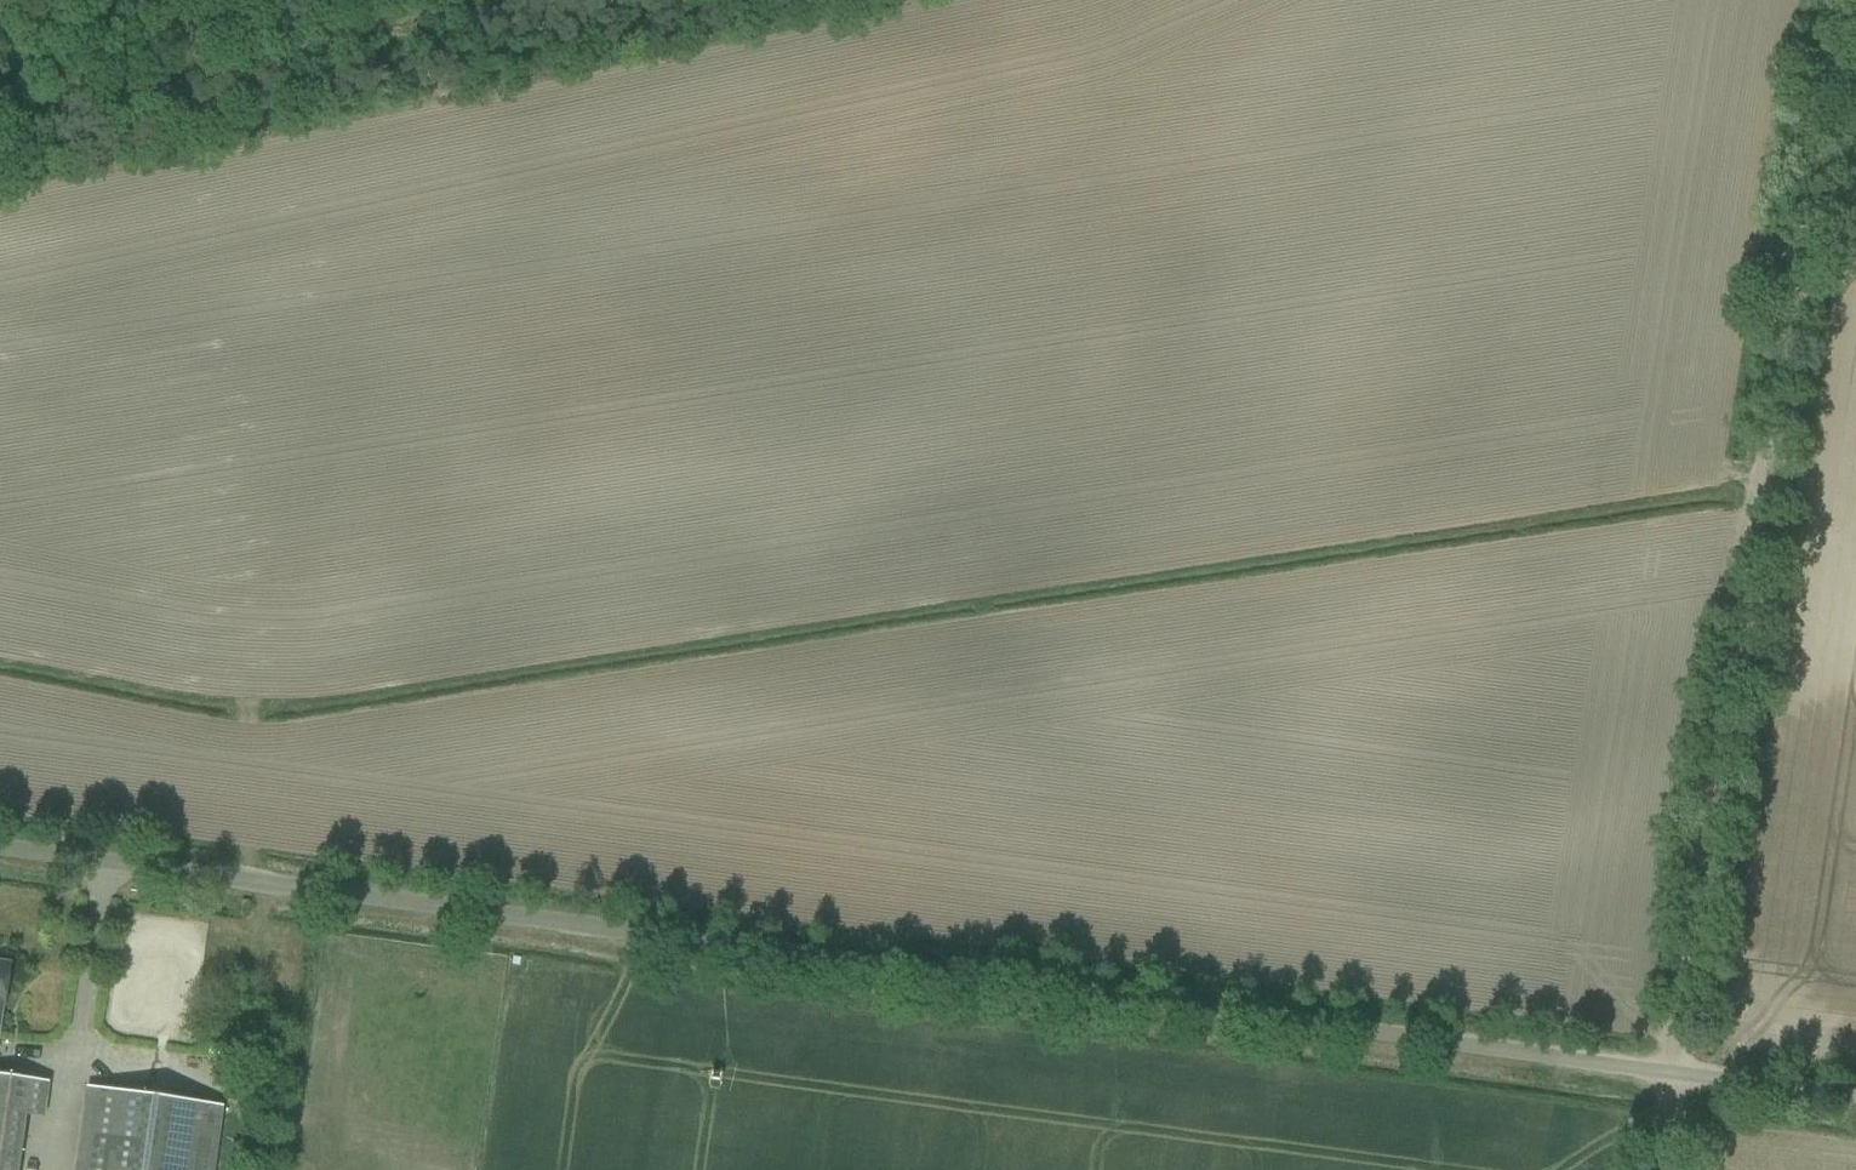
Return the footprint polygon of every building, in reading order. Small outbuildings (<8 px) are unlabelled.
[(0,962),(0,1005),(3,1005),(9,964),(0,962)] [(223,1070),(237,1072),(239,1058),(224,1056),(223,1070)] [(0,1075),(0,1169),(16,1169),(24,1115),(42,1117),(48,1082),(0,1075)] [(74,1169),(213,1169),(222,1107),(86,1087),(74,1169)]
